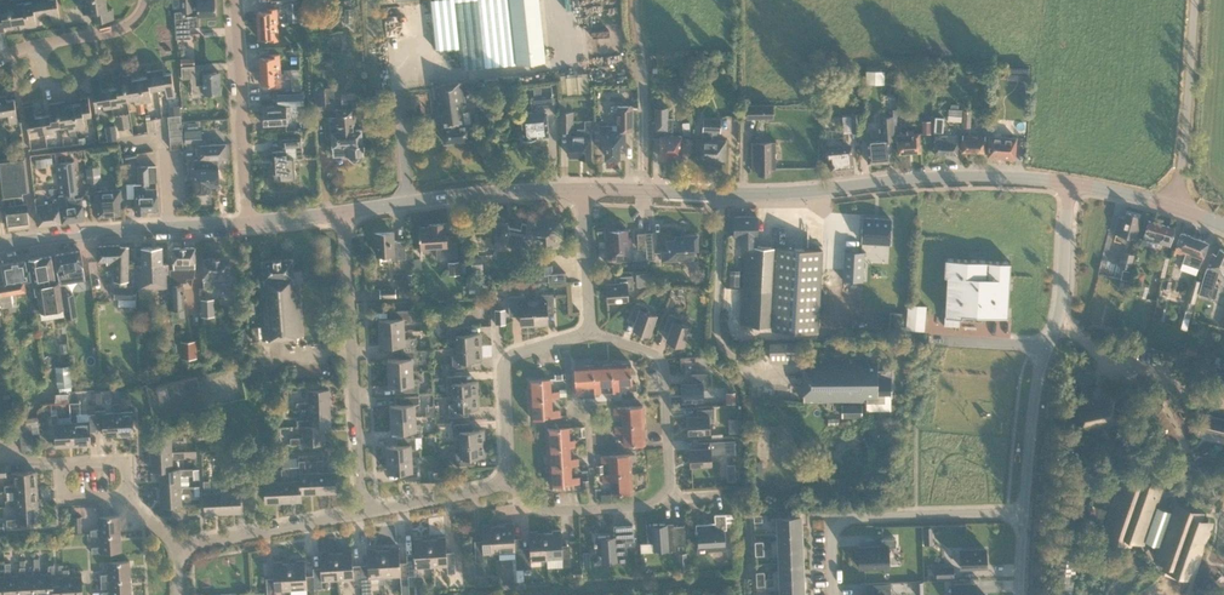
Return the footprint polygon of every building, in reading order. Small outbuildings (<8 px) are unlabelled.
[(8,0),(0,0),(0,30),(5,29),(5,24),(12,22),(8,0)] [(12,22),(20,21),(21,26),(29,25),(25,1),(17,2),(17,0),(8,0),(12,22)] [(43,11),(41,0),(32,0),(25,1),(29,25),(37,24),(35,13),(43,11)] [(43,11),(50,10),(52,21),(61,20),(57,0),(41,0),(43,11)] [(87,1),(82,2),(84,12),(91,11),(93,20),(114,17),(113,7),(108,8),(106,0),(95,0),(87,1)] [(182,10),(176,10),(177,37),(191,36),(191,25),(200,24),(199,15),(217,14),(216,0),(182,0),(182,10)] [(301,0),(297,0),(284,1),(284,10),(292,10),(292,20),(302,20),(301,0)] [(436,49),(459,46),(462,68),(546,59),(539,0),(431,0),(436,49)] [(257,10),(257,24),(278,23),(277,7),(267,7),(267,10),(257,10)] [(279,38),(278,23),(257,24),(258,37),(269,36),(269,39),(279,38)] [(259,56),(260,70),(281,68),(280,52),(268,53),(268,55),(259,56)] [(698,55),(698,63),(719,63),(719,55),(698,55)] [(181,64),(195,63),(194,56),(181,56),(181,64)] [(192,77),(193,93),(221,92),(220,71),(204,72),(204,83),(196,84),(196,64),(182,65),(182,77),(192,77)] [(299,88),(299,67),(284,67),(284,76),(292,76),(292,88),(299,88)] [(163,68),(155,69),(158,87),(165,86),(167,97),(176,95),(172,71),(164,73),(163,68)] [(281,68),(260,70),(261,83),(272,82),(272,85),(282,84),(281,68)] [(150,88),(158,87),(155,69),(147,70),(148,75),(140,77),(144,100),(152,99),(150,88)] [(880,69),(866,69),(866,83),(871,83),(871,77),(880,77),(880,69)] [(137,102),(144,100),(140,77),(132,78),(131,73),(123,74),(127,98),(135,97),(135,102),(137,102)] [(120,99),(127,98),(123,74),(115,75),(117,86),(109,88),(112,105),(120,104),(120,99)] [(112,105),(109,88),(102,89),(100,78),(91,79),(95,103),(103,102),(104,107),(112,105)] [(470,79),(435,84),(439,113),(442,113),(444,125),(442,125),(444,141),(472,137),(468,110),(466,110),(464,94),(472,93),(470,79)] [(326,100),(335,100),(334,85),(325,86),(325,87),(315,87),(316,103),(326,103),(326,100)] [(679,86),(679,98),(689,99),(690,86),(679,86)] [(284,91),(284,102),(299,101),(299,91),(284,91)] [(0,95),(0,107),(1,113),(9,112),(10,123),(19,121),(15,98),(7,99),(6,94),(0,95)] [(532,139),(535,135),(549,133),(547,112),(555,111),(553,94),(531,97),(532,110),(521,111),(523,136),(524,136),(527,139),(532,139)] [(81,102),(73,103),(77,127),(86,126),(84,115),(92,113),(89,95),(80,97),(81,102)] [(356,127),(354,106),(357,106),(356,96),(342,97),(342,107),(335,107),(336,115),(329,116),(330,128),(331,128),(333,154),(344,153),(344,154),(349,154),(349,155),(354,160),(360,159),(365,154),(362,127),(356,127)] [(559,97),(559,129),(574,129),(574,110),(567,110),(567,97),(559,97)] [(77,127),(73,103),(66,104),(65,99),(57,101),(61,124),(68,123),(70,135),(77,134),(76,127),(77,127)] [(144,100),(137,102),(138,111),(145,110),(144,100)] [(53,126),(61,124),(57,101),(49,102),(50,113),(43,114),(46,132),(54,131),(53,126)] [(747,116),(774,116),(774,102),(747,102),(747,116)] [(46,132),(43,114),(35,115),(33,104),(25,106),(29,130),(37,128),(38,133),(46,132)] [(180,113),(179,104),(169,105),(170,114),(180,113)] [(291,111),(291,104),(263,106),(264,123),(288,122),(287,112),(291,111)] [(600,125),(600,141),(600,145),(606,145),(607,155),(618,155),(618,149),(625,149),(625,128),(632,128),(631,104),(617,104),(617,125),(611,125),(600,125)] [(653,120),(653,135),(660,134),(660,156),(671,156),(671,154),(682,154),(681,134),(671,134),(671,129),(673,129),(673,116),(668,116),(668,105),(655,106),(655,120),(653,120)] [(972,107),(964,106),(962,125),(971,125),(972,107)] [(947,119),(961,120),(962,108),(948,107),(947,119)] [(479,110),(480,119),(491,118),(489,108),(479,110)] [(862,130),(861,111),(851,112),(852,131),(862,130)] [(118,128),(131,126),(129,112),(116,115),(118,128)] [(721,130),(721,123),(722,116),(704,116),(703,138),(697,137),(696,159),(725,161),(726,139),(717,139),(718,130),(721,130)] [(892,160),(890,138),(895,138),(893,116),(880,117),(882,139),(866,140),(868,162),(892,160)] [(570,155),(579,155),(579,156),(591,155),(590,127),(594,127),(594,118),(585,119),(585,126),(577,127),(577,134),(569,134),(570,155)] [(922,120),(922,132),(931,132),(931,120),(922,120)] [(117,139),(115,123),(105,125),(108,140),(117,139)] [(914,132),(914,129),(906,129),(906,133),(896,134),(898,152),(921,150),(919,132),(914,132)] [(185,132),(185,141),(202,141),(202,131),(185,132)] [(934,152),(957,153),(957,135),(935,134),(934,152)] [(985,151),(985,135),(963,134),(962,150),(985,151)] [(988,155),(1015,157),(1016,136),(990,134),(988,155)] [(274,179),(296,178),(294,156),(303,156),(302,136),(283,138),(284,146),(287,146),(287,149),(272,150),(274,179)] [(752,168),(759,168),(759,173),(771,173),(771,167),(775,167),(775,141),(761,141),(754,141),(752,141),(752,168)] [(195,158),(195,166),(192,166),(194,190),(210,189),(210,184),(219,183),(217,157),(227,157),(226,142),(198,144),(199,158),(195,158)] [(853,167),(851,146),(825,149),(826,158),(829,158),(830,169),(853,167)] [(24,203),(23,191),(29,190),(25,156),(0,159),(0,178),(2,197),(14,196),(15,204),(7,205),(9,228),(30,225),(27,202),(24,203)] [(47,165),(46,157),(36,158),(36,166),(47,165)] [(82,196),(75,197),(74,192),(78,191),(76,172),(79,172),(77,159),(55,161),(62,221),(85,218),(82,196)] [(95,165),(95,162),(86,163),(87,166),(86,166),(87,181),(101,180),(100,165),(95,165)] [(157,164),(138,165),(139,182),(134,182),(136,212),(147,211),(147,208),(158,208),(157,187),(146,188),(146,182),(149,182),(149,180),(157,180),(157,164)] [(121,188),(95,190),(96,201),(98,200),(99,214),(121,212),(120,199),(122,199),(121,188)] [(59,201),(36,204),(39,224),(61,221),(59,201)] [(1136,238),(1140,221),(1137,220),(1138,214),(1127,211),(1125,217),(1119,215),(1115,232),(1136,238)] [(530,245),(547,245),(547,246),(564,245),(561,218),(538,213),(537,218),(528,216),(527,222),(522,221),(520,229),(510,227),(509,219),(505,220),(504,216),(491,217),(492,232),(495,232),(495,240),(507,242),(507,244),(529,249),(530,245)] [(774,245),(759,244),(756,244),(756,234),(757,234),(757,215),(734,215),(734,234),(740,234),(740,244),(745,244),(741,323),(770,324),(772,289),(774,289),(772,328),(818,330),(823,248),(776,245),(776,247),(774,247),(774,245)] [(890,216),(863,215),(862,240),(889,241),(890,216)] [(1169,244),(1174,226),(1148,219),(1143,237),(1169,244)] [(429,223),(429,225),(420,225),(421,246),(437,245),(438,257),(458,255),(456,233),(447,234),(446,221),(429,223)] [(617,258),(632,257),(631,237),(628,237),(627,227),(615,228),(615,222),(606,222),(608,255),(616,255),(617,258)] [(391,257),(405,256),(404,239),(392,240),(392,229),(376,230),(377,254),(390,253),(391,257)] [(646,246),(647,258),(645,231),(638,232),(639,247),(646,246)] [(654,231),(645,231),(647,258),(655,258),(654,231)] [(1174,250),(1184,253),(1182,261),(1199,267),(1208,240),(1181,231),(1174,250)] [(694,249),(698,249),(697,234),(676,235),(676,237),(667,238),(668,250),(663,247),(662,259),(695,257),(694,249)] [(116,263),(115,279),(128,279),(129,256),(129,246),(122,246),(122,244),(99,245),(99,260),(109,260),(109,263),(116,263)] [(143,264),(138,264),(138,276),(139,288),(156,288),(171,287),(170,274),(169,262),(164,263),(163,246),(142,247),(143,264)] [(175,261),(175,268),(172,268),(172,280),(186,279),(186,269),(196,268),(196,261),(197,261),(196,246),(173,247),(174,261),(175,261)] [(1214,285),(1218,272),(1223,274),(1223,249),(1219,247),(1217,253),(1213,251),(1206,266),(1199,293),(1214,298),(1218,286),(1214,285)] [(81,249),(56,254),(59,273),(61,283),(86,278),(85,269),(81,249)] [(843,249),(841,278),(861,279),(862,250),(843,249)] [(1131,267),(1134,253),(1123,250),(1119,264),(1131,267)] [(1164,275),(1169,256),(1161,253),(1156,273),(1164,275)] [(31,258),(29,258),(36,294),(39,294),(42,311),(64,308),(59,280),(56,280),(52,256),(51,254),(41,256),(39,256),(31,258)] [(231,256),(204,258),(205,281),(219,280),(219,285),(232,284),(232,279),(231,256)] [(483,267),(482,256),(471,256),(472,268),(483,267)] [(552,270),(552,263),(544,264),(544,256),(529,257),(530,268),(530,272),(525,272),(526,281),(566,279),(566,271),(552,272),(552,270)] [(300,280),(304,279),(303,269),(294,270),(293,257),(263,259),(265,282),(259,283),(263,339),(304,336),(300,280)] [(945,314),(966,315),(1005,318),(1005,314),(1008,315),(1011,260),(945,257),(944,274),(947,274),(945,314)] [(0,282),(0,288),(2,305),(17,303),(15,291),(26,289),(24,279),(30,278),(29,269),(27,269),(25,258),(2,263),(5,281),(0,282)] [(459,260),(448,260),(449,273),(460,273),(459,260)] [(1130,269),(1123,268),(1120,278),(1128,279),(1130,269)] [(648,271),(636,272),(637,285),(649,284),(648,271)] [(628,288),(633,287),(633,274),(615,275),(615,283),(606,283),(607,299),(629,298),(628,288)] [(740,274),(730,274),(730,284),(740,284),(740,274)] [(1185,299),(1195,302),(1201,279),(1191,277),(1185,299)] [(1165,279),(1163,286),(1169,288),(1171,280),(1165,279)] [(183,283),(171,284),(172,316),(185,315),(183,283)] [(138,285),(115,284),(116,297),(123,297),(133,297),(137,297),(139,297),(138,285)] [(380,288),(381,297),(396,295),(396,287),(380,288)] [(72,292),(63,293),(67,317),(75,316),(72,292)] [(541,298),(533,298),(535,322),(548,322),(547,307),(554,306),(553,292),(541,292),(541,298)] [(521,323),(535,322),(533,298),(527,299),(527,293),(510,294),(511,314),(521,313),(521,323)] [(215,322),(214,297),(201,298),(202,314),(204,314),(204,322),(215,322)] [(247,311),(255,311),(255,300),(246,300),(247,311)] [(649,334),(656,314),(646,310),(648,305),(635,301),(630,317),(637,320),(634,328),(649,334)] [(237,314),(236,303),(228,304),(229,314),(237,314)] [(906,327),(924,329),(926,313),(927,304),(908,303),(906,327)] [(379,318),(380,331),(404,329),(404,321),(414,320),(413,308),(390,310),(390,317),(379,318)] [(504,308),(495,308),(496,323),(502,323),(504,322),(504,308)] [(1186,309),(1181,327),(1187,329),(1192,311),(1186,309)] [(891,311),(889,327),(902,328),(903,312),(891,311)] [(682,345),(689,325),(680,322),(681,316),(669,312),(663,328),(671,331),(667,340),(682,345)] [(456,338),(457,346),(481,344),(480,331),(466,332),(466,324),(450,326),(451,338),(456,338)] [(392,351),(398,350),(416,349),(416,336),(405,337),(404,329),(380,331),(381,344),(391,343),(392,351)] [(196,339),(180,340),(181,357),(196,356),(196,339)] [(800,356),(800,342),(770,342),(770,357),(800,356)] [(482,357),(481,344),(457,346),(457,353),(452,354),(453,366),(468,365),(467,358),(482,357)] [(1186,347),(1184,354),(1195,357),(1197,349),(1186,347)] [(417,361),(416,349),(398,350),(398,358),(388,358),(388,371),(412,370),(412,361),(417,361)] [(885,392),(892,392),(892,368),(878,369),(878,360),(871,360),(871,358),(804,358),(804,401),(885,401),(885,392)] [(631,361),(612,362),(613,383),(613,391),(620,390),(619,383),(632,382),(631,361)] [(601,384),(613,383),(612,362),(593,363),(594,384),(595,392),(601,391),(601,384)] [(582,385),(594,384),(593,363),(574,364),(576,393),(583,393),(582,385)] [(73,385),(71,364),(55,365),(57,387),(73,385)] [(109,374),(113,369),(107,364),(103,370),(109,374)] [(413,377),(412,370),(388,371),(389,384),(400,384),(400,390),(420,389),(419,377),(413,377)] [(709,388),(708,375),(708,371),(691,372),(691,376),(691,383),(682,384),(683,399),(704,398),(703,388),(709,388)] [(454,394),(478,393),(477,379),(463,380),(462,373),(447,374),(448,386),(453,386),(454,394)] [(160,397),(201,388),(198,375),(157,385),(160,397)] [(530,397),(551,396),(559,395),(558,389),(551,390),(550,377),(529,378),(530,397)] [(309,407),(330,406),(330,388),(309,389),(309,401),(297,401),(297,407),(309,407)] [(1086,420),(1088,426),(1115,419),(1115,418),(1118,417),(1119,413),(1120,413),(1124,392),(1105,388),(1103,403),(1077,409),(1080,425),(1081,424),(1081,422),(1086,420)] [(59,392),(60,401),(72,399),(72,391),(59,392)] [(726,392),(726,402),(736,401),(735,391),(726,392)] [(479,406),(478,393),(454,394),(454,402),(449,403),(450,414),(465,414),(464,406),(479,406)] [(390,403),(391,416),(415,415),(415,406),(420,406),(419,394),(401,395),(402,403),(390,403)] [(552,408),(551,396),(530,397),(531,416),(560,415),(560,408),(552,408)] [(70,412),(71,421),(74,421),(75,444),(91,443),(90,430),(97,430),(97,428),(96,408),(95,408),(96,412),(89,413),(90,420),(77,421),(77,412),(81,411),(80,401),(70,401),(71,412),(70,412)] [(117,411),(118,434),(134,433),(132,410),(120,411),(120,401),(114,402),(114,411),(117,411)] [(862,402),(842,402),(842,415),(862,416),(862,402)] [(623,424),(644,422),(643,404),(615,406),(615,412),(623,412),(623,424)] [(331,424),(330,406),(309,407),(309,418),(297,419),(298,426),(303,425),(323,425),(323,424),(331,424)] [(709,420),(715,420),(714,407),(697,408),(697,415),(688,416),(689,432),(710,430),(709,420)] [(104,435),(118,434),(117,411),(114,411),(106,412),(106,408),(96,408),(97,428),(103,427),(104,435)] [(440,415),(440,410),(436,410),(436,418),(444,418),(444,415),(440,415)] [(56,445),(75,444),(74,421),(71,421),(58,422),(58,412),(51,413),(52,422),(55,422),(56,445)] [(1198,432),(1223,438),(1223,418),(1202,412),(1198,432)] [(38,414),(25,415),(26,422),(38,421),(38,414)] [(416,422),(415,415),(391,416),(392,429),(403,429),(403,436),(416,435),(422,434),(422,422),(416,422)] [(19,424),(20,431),(33,429),(32,422),(19,424)] [(460,434),(460,443),(485,441),(484,428),(469,429),(469,422),(454,422),(455,435),(460,434)] [(644,422),(623,424),(616,424),(616,431),(624,431),(625,444),(646,442),(644,422)] [(324,442),(323,425),(303,425),(303,436),(291,436),(291,443),(324,442)] [(549,446),(570,445),(578,445),(577,439),(570,439),(569,427),(548,428),(549,446)] [(33,435),(33,429),(20,431),(21,437),(33,435)] [(151,433),(152,451),(173,450),(172,439),(185,439),(184,432),(151,433)] [(21,437),(22,444),(34,442),(33,435),(21,437)] [(387,444),(388,457),(412,456),(412,448),(417,447),(416,435),(403,436),(397,436),(398,444),(387,444)] [(711,453),(736,452),(735,438),(699,440),(699,448),(690,449),(691,464),(712,463),(711,453)] [(486,454),(485,441),(460,443),(461,451),(456,451),(457,463),(471,462),(471,455),(486,454)] [(35,448),(34,442),(22,444),(23,450),(35,448)] [(570,458),(570,445),(549,446),(549,465),(571,464),(579,464),(578,457),(570,458)] [(185,449),(173,450),(152,451),(153,469),(160,469),(174,468),(173,456),(185,456),(185,449)] [(611,473),(632,471),(631,453),(602,455),(602,461),(610,461),(611,473)] [(413,464),(412,456),(388,457),(389,470),(400,469),(400,477),(419,476),(418,463),(413,464)] [(317,459),(318,471),(319,491),(337,490),(336,470),(324,471),(324,458),(317,459)] [(299,460),(300,479),(301,493),(301,492),(319,491),(318,471),(306,472),(306,459),(299,460)] [(572,476),(571,464),(549,465),(550,483),(580,482),(579,475),(572,476)] [(160,469),(161,486),(182,485),(181,474),(193,473),(193,467),(174,468),(160,469)] [(284,501),(283,480),(272,480),(271,468),(265,469),(266,502),(284,501)] [(302,500),(301,492),(301,493),(300,479),(289,479),(289,468),(283,468),(283,480),(284,501),(302,500)] [(14,487),(37,486),(37,470),(13,472),(14,484),(5,484),(5,490),(14,490),(14,487)] [(632,471),(611,473),(602,473),(603,479),(611,479),(612,492),(633,491),(632,471)] [(455,483),(462,482),(461,475),(454,476),(455,483)] [(222,478),(222,490),(223,511),(242,510),(241,489),(229,490),(228,478),(222,478)] [(223,511),(222,490),(211,491),(210,479),(204,479),(206,512),(223,511)] [(1107,526),(1142,539),(1142,538),(1154,503),(1157,504),(1161,493),(1158,492),(1160,487),(1136,479),(1134,484),(1123,481),(1107,526)] [(182,485),(161,486),(162,505),(182,504),(182,491),(194,491),(194,485),(182,485)] [(38,500),(37,486),(14,487),(14,490),(15,498),(6,499),(6,505),(16,504),(15,502),(38,500)] [(15,502),(16,504),(16,517),(7,518),(7,524),(17,524),(17,521),(39,520),(38,500),(15,502)] [(1154,503),(1142,538),(1159,544),(1162,545),(1174,510),(1157,504),(1154,503)] [(1155,556),(1193,569),(1209,523),(1198,519),(1200,514),(1176,505),(1174,510),(1162,545),(1159,544),(1155,556)] [(733,511),(727,512),(716,513),(717,521),(698,522),(700,552),(708,551),(708,548),(728,547),(726,526),(728,526),(728,525),(734,524),(733,511)] [(100,533),(120,532),(119,514),(99,515),(100,528),(91,528),(91,534),(100,534),(100,533)] [(778,531),(801,530),(800,514),(770,515),(771,523),(778,523),(778,531)] [(74,530),(82,530),(81,515),(73,516),(74,530)] [(513,521),(497,522),(499,551),(504,550),(512,550),(513,557),(513,559),(513,568),(514,580),(517,580),(525,579),(524,567),(523,567),(523,559),(524,558),(523,550),(523,540),(515,540),(514,534),(513,521)] [(687,543),(686,534),(686,523),(675,524),(674,521),(648,522),(649,541),(658,541),(659,549),(677,548),(677,544),(687,543)] [(483,552),(499,551),(497,522),(482,523),(483,543),(475,543),(476,559),(484,559),(483,552)] [(635,539),(635,534),(634,524),(615,525),(615,533),(596,535),(597,553),(606,552),(607,561),(626,560),(625,540),(635,539)] [(561,528),(545,529),(547,557),(563,556),(564,564),(571,564),(570,547),(562,548),(561,528)] [(531,558),(547,557),(545,529),(529,530),(531,550),(523,550),(524,558),(523,559),(523,567),(524,567),(531,566),(531,558)] [(771,539),(771,547),(802,545),(801,530),(778,531),(779,539),(771,539)] [(100,533),(100,534),(101,545),(92,546),(92,552),(122,550),(120,532),(100,533)] [(1055,535),(1053,546),(1067,548),(1068,537),(1055,535)] [(445,536),(429,537),(431,564),(447,563),(447,571),(456,571),(455,554),(446,555),(445,536)] [(415,565),(431,564),(429,537),(413,538),(414,557),(407,557),(407,564),(408,574),(415,573),(415,565)] [(889,566),(889,545),(896,545),(896,537),(882,538),(882,544),(882,545),(859,546),(859,567),(889,566)] [(780,562),(802,561),(802,545),(771,547),(772,554),(779,554),(780,562)] [(408,574),(407,564),(400,565),(399,546),(383,547),(384,575),(400,574),(401,594),(409,594),(408,581),(408,574)] [(371,576),(384,575),(383,547),(366,548),(368,567),(360,567),(361,584),(362,593),(372,593),(371,576)] [(986,548),(960,549),(961,566),(987,565),(986,563),(986,556),(986,548)] [(361,584),(360,567),(352,568),(351,549),(335,550),(337,578),(353,577),(353,585),(361,584)] [(321,579),(337,578),(335,550),(319,551),(320,570),(313,571),(313,577),(314,587),(322,586),(321,579)] [(582,551),(583,566),(590,565),(589,550),(582,551)] [(1097,554),(1085,553),(1084,561),(1096,562),(1097,554)] [(110,578),(131,577),(130,559),(109,561),(110,572),(101,573),(101,579),(110,578)] [(304,559),(289,560),(291,589),(306,588),(307,594),(314,594),(314,587),(313,577),(305,578),(304,559)] [(291,589),(289,560),(273,561),(274,580),(267,581),(268,594),(276,594),(275,590),(291,589)] [(5,575),(9,575),(10,594),(24,594),(23,574),(19,574),(11,575),(11,561),(6,561),(6,567),(5,575)] [(772,570),(773,577),(803,576),(802,561),(780,562),(780,570),(772,570)] [(52,572),(48,572),(41,572),(40,564),(35,565),(33,573),(38,573),(39,594),(54,594),(52,572)] [(67,576),(63,576),(55,576),(55,564),(49,564),(48,572),(52,572),(54,594),(68,594),(67,576)] [(38,573),(33,573),(26,573),(26,565),(20,566),(19,574),(23,574),(24,594),(39,594),(38,573)] [(953,565),(936,565),(937,577),(954,577),(953,565)] [(574,566),(574,576),(582,575),(582,566),(574,566)] [(68,594),(83,594),(82,575),(70,576),(69,568),(64,568),(63,576),(67,576),(68,594)] [(489,583),(489,574),(477,574),(477,583),(489,583)] [(9,575),(5,575),(0,575),(0,594),(10,594),(9,575)] [(804,591),(803,576),(773,577),(773,584),(780,584),(781,592),(804,591)] [(131,577),(110,578),(111,590),(102,590),(102,594),(121,594),(132,594),(131,577)] [(951,581),(951,594),(974,594),(973,580),(951,581)] [(861,594),(891,594),(890,583),(872,583),(872,593),(861,594)]
